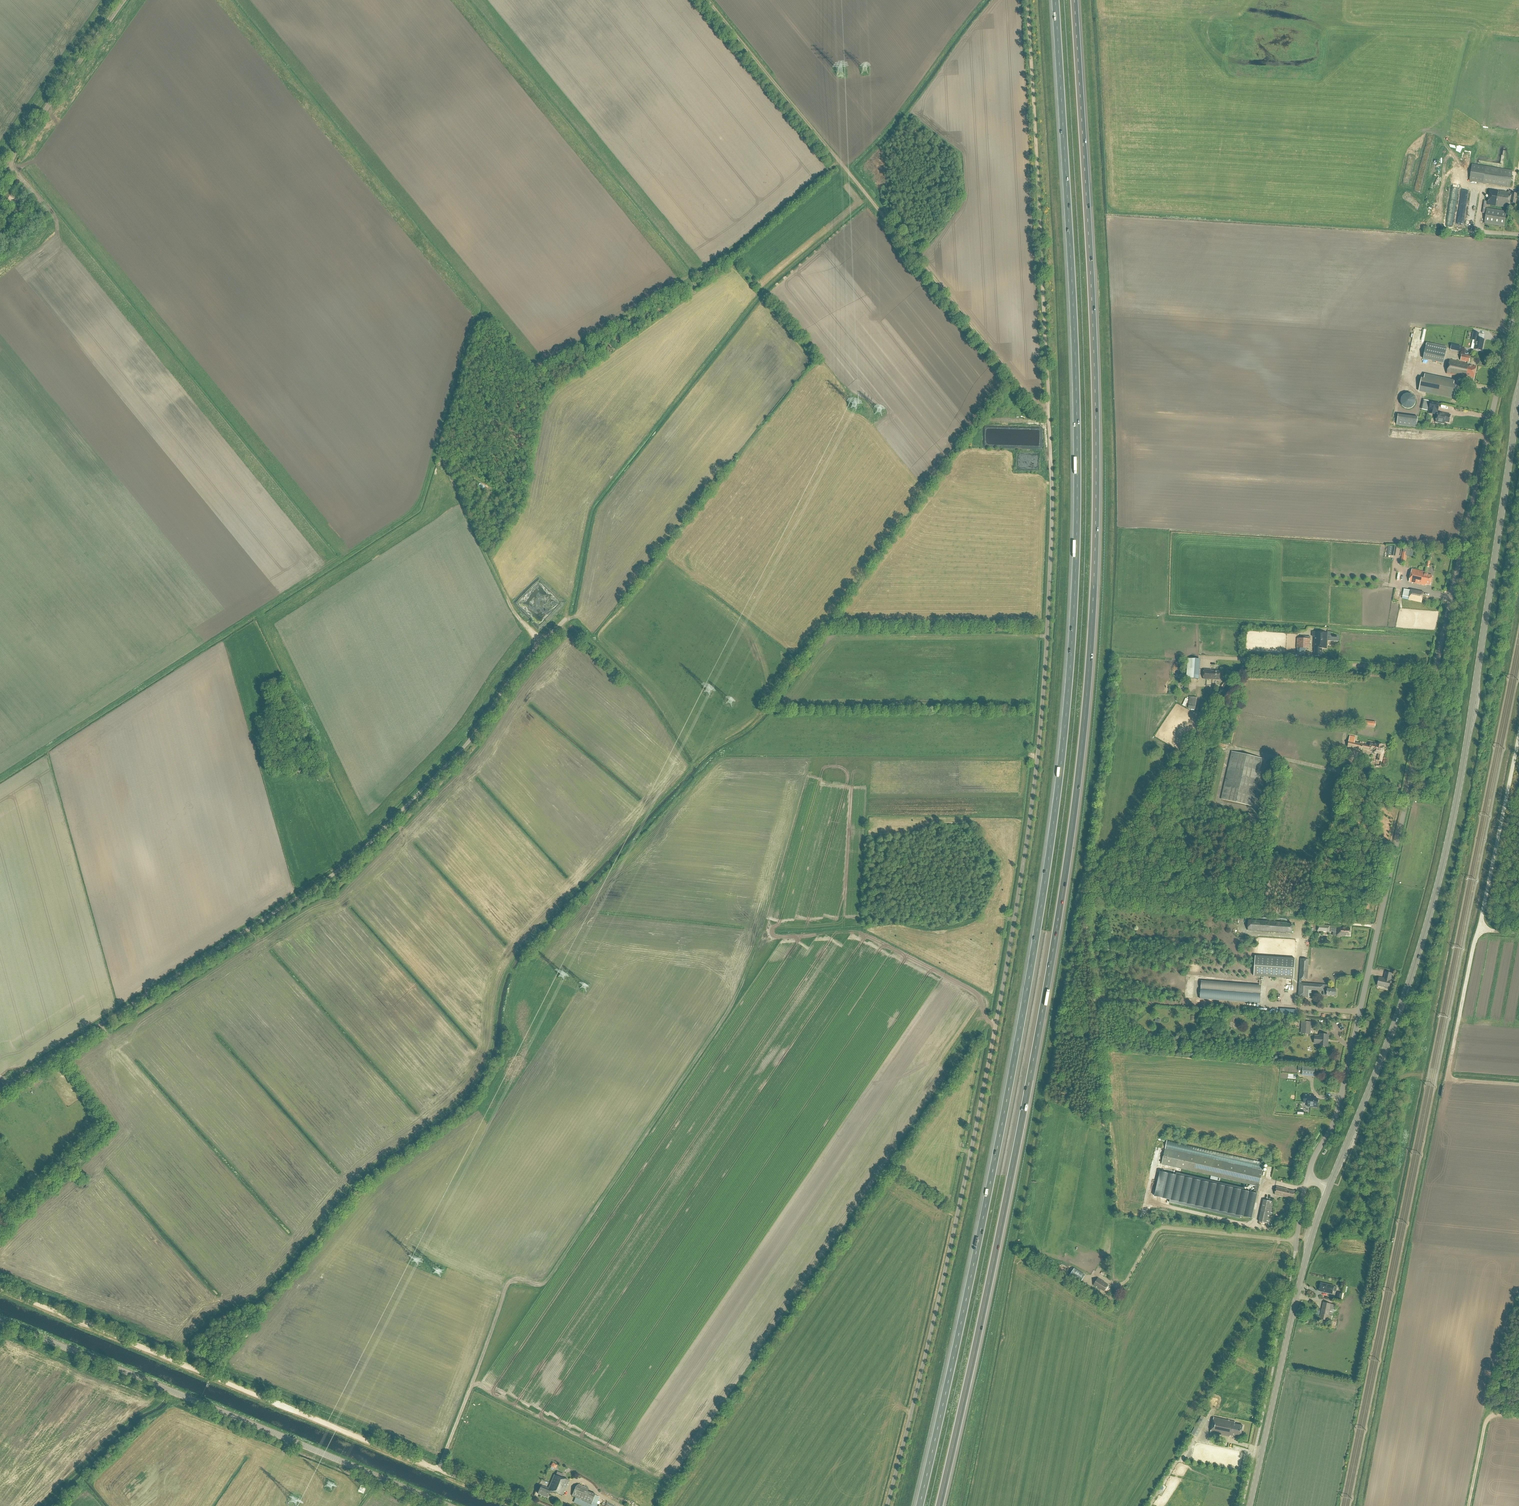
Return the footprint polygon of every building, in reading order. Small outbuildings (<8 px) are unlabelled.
[(1514,178),(1515,173),(1512,173),(1513,171),(1472,164),(1470,182),(1510,188),(1512,177),(1514,178)] [(23,200),(27,197),(17,187),(14,189),(23,200)] [(14,205),(19,198),(7,190),(3,197),(10,201),(10,202),(14,205)] [(1509,193),(1490,190),(1488,205),(1507,208),(1508,204),(1516,205),(1518,195),(1512,194),(1513,192),(1509,192),(1509,193)] [(1504,227),(1507,212),(1486,209),(1484,223),(1504,227)] [(1482,351),(1484,340),(1478,339),(1479,334),(1473,333),(1472,340),(1476,341),(1474,350),(1482,351)] [(1444,364),(1447,347),(1427,343),(1423,359),(1444,364)] [(1461,346),(1451,344),(1450,350),(1459,352),(1461,346)] [(1469,365),(1471,357),(1462,355),(1461,361),(1468,362),(1468,364),(1450,360),(1447,374),(1466,378),(1466,377),(1474,378),(1476,368),(1472,367),(1473,366),(1469,365)] [(1455,381),(1429,376),(1428,380),(1421,379),(1419,390),(1454,397),(1456,386),(1454,385),(1455,381)] [(1403,406),(1406,409),(1410,409),(1414,406),(1416,403),(1415,398),(1412,395),(1408,394),(1404,395),(1401,398),(1401,403),(1403,406)] [(1431,401),(1428,414),(1436,415),(1437,411),(1438,411),(1440,403),(1431,401)] [(1417,427),(1419,416),(1399,413),(1397,424),(1417,427)] [(1449,423),(1451,416),(1438,413),(1436,423),(1444,424),(1445,422),(1449,423)] [(1039,469),(1040,455),(1025,454),(1025,458),(1022,457),(1022,461),(1026,461),(1025,464),(1022,464),(1022,467),(1039,469)] [(1390,546),(1390,555),(1399,555),(1399,546),(1390,546)] [(1431,586),(1433,576),(1428,575),(1428,574),(1425,573),(1426,573),(1412,570),(1409,582),(1425,586),(1425,584),(1431,586)] [(533,593),(541,585),(547,591),(551,587),(542,579),(530,591),(533,593)] [(1409,598),(1408,600),(1421,603),(1424,592),(1411,590),(1410,591),(1409,598)] [(557,617),(567,603),(556,594),(553,597),(559,602),(549,614),(552,616),(554,615),(557,617)] [(1315,633),(1314,648),(1315,648),(1314,656),(1322,657),(1322,649),(1327,649),(1327,641),(1338,642),(1338,635),(1328,635),(1328,633),(1315,633)] [(1297,648),(1309,649),(1310,639),(1297,638),(1297,648)] [(1191,678),(1200,678),(1200,667),(1202,667),(1202,663),(1195,662),(1195,668),(1191,668),(1191,678)] [(1220,680),(1220,671),(1211,671),(1211,669),(1204,669),(1203,679),(1220,680)] [(1196,707),(1198,698),(1190,697),(1189,706),(1196,707)] [(1360,743),(1355,742),(1356,738),(1350,736),(1348,747),(1362,751),(1362,749),(1370,751),(1374,752),(1374,753),(1379,754),(1377,761),(1382,762),(1384,750),(1384,748),(1383,748),(1383,745),(1375,743),(1374,744),(1370,743),(1370,745),(1364,744),(1364,743),(1361,742),(1360,743)] [(1252,806),(1263,759),(1232,752),(1221,799),(1252,806)] [(1292,934),(1293,924),(1249,922),(1248,931),(1292,934)] [(1350,936),(1350,929),(1345,929),(1346,928),(1343,928),(1343,927),(1338,927),(1337,937),(1342,937),(1342,936),(1346,936),(1350,936)] [(1254,976),(1294,978),(1295,959),(1267,957),(1266,957),(1256,956),(1254,976)] [(1307,980),(1309,960),(1301,959),(1299,996),(1308,997),(1309,990),(1324,991),(1324,995),(1336,996),(1336,990),(1329,989),(1329,985),(1302,983),(1302,979),(1307,980)] [(1390,980),(1392,974),(1386,972),(1384,979),(1379,978),(1377,986),(1385,988),(1389,989),(1391,980),(1390,980)] [(1260,1003),(1261,986),(1201,981),(1200,999),(1260,1003)] [(1311,1035),(1312,1022),(1302,1022),(1301,1034),(1311,1035)] [(1327,1046),(1328,1036),(1327,1035),(1321,1035),(1320,1035),(1320,1037),(1315,1036),(1315,1044),(1319,1044),(1319,1045),(1320,1046),(1326,1047),(1327,1046)] [(1315,1076),(1315,1067),(1303,1066),(1302,1075),(1315,1076)] [(9,1081),(15,1078),(11,1070),(6,1072),(9,1081)] [(1317,1108),(1318,1099),(1314,1099),(1314,1095),(1304,1094),(1304,1103),(1308,1103),(1307,1107),(1317,1108)] [(1256,1185),(1254,1193),(1160,1171),(1155,1196),(1252,1218),(1265,1163),(1167,1141),(1162,1164),(1256,1185)] [(1293,1199),(1295,1192),(1287,1190),(1288,1189),(1277,1187),(1275,1195),(1293,1199)] [(1270,1224),(1272,1213),(1271,1212),(1273,1202),(1264,1200),(1259,1222),(1270,1224)] [(1081,1283),(1086,1275),(1075,1268),(1070,1276),(1081,1283)] [(1105,1282),(1099,1278),(1094,1286),(1101,1290),(1101,1289),(1105,1291),(1109,1285),(1105,1283),(1105,1282)] [(1319,1291),(1332,1294),(1333,1291),(1336,1292),(1337,1288),(1334,1287),(1334,1286),(1321,1283),(1319,1291)] [(1323,1302),(1320,1319),(1327,1321),(1329,1315),(1333,1316),(1333,1312),(1329,1311),(1331,1304),(1323,1302)] [(1202,1416),(1191,1434),(1197,1437),(1207,1419),(1202,1416)] [(1241,1437),(1243,1426),(1235,1424),(1235,1422),(1214,1417),(1211,1432),(1230,1437),(1231,1435),(1235,1436),(1235,1435),(1241,1437)] [(563,1479),(565,1475),(558,1472),(556,1476),(555,1475),(549,1490),(541,1487),(538,1494),(548,1498),(551,1491),(563,1496),(569,1481),(563,1479)] [(543,1484),(547,1485),(549,1480),(551,1481),(552,1477),(546,1475),(543,1484)] [(578,1484),(577,1487),(572,1496),(576,1498),(574,1502),(582,1505),(587,1505),(588,1503),(592,1505),(593,1502),(597,1504),(600,1497),(596,1495),(596,1494),(588,1491),(589,1489),(578,1484)]
